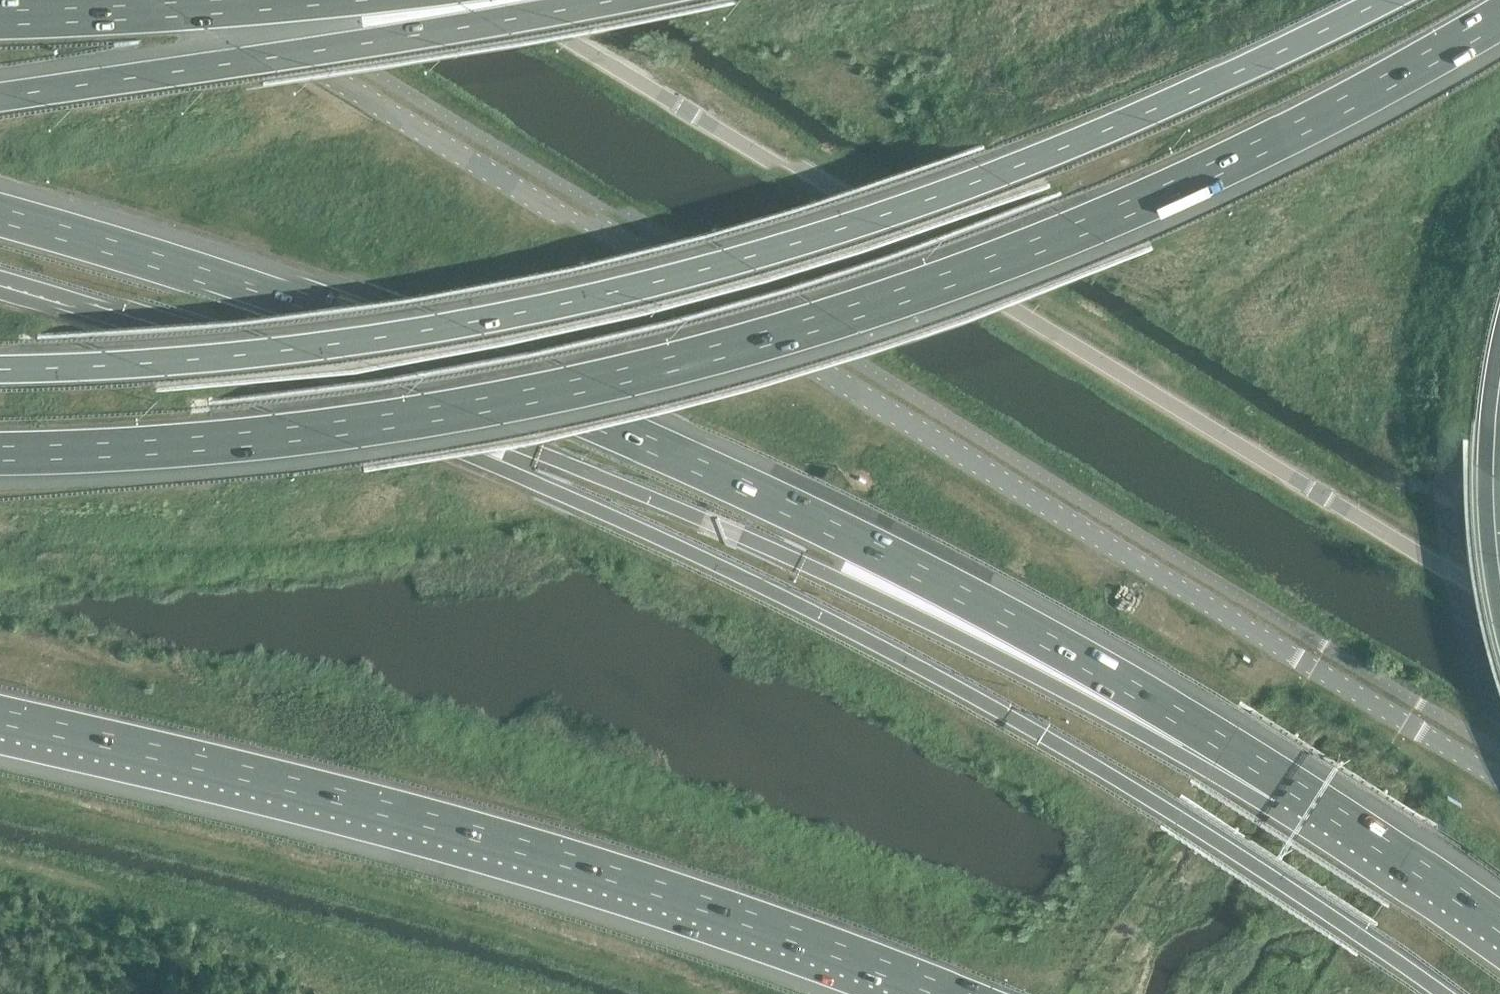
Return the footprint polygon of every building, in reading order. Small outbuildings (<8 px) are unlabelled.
[(420,331),(429,309),(420,305),(411,327),(420,331)] [(1378,685),(1375,692),(1400,703),(1403,696),(1378,685)]
